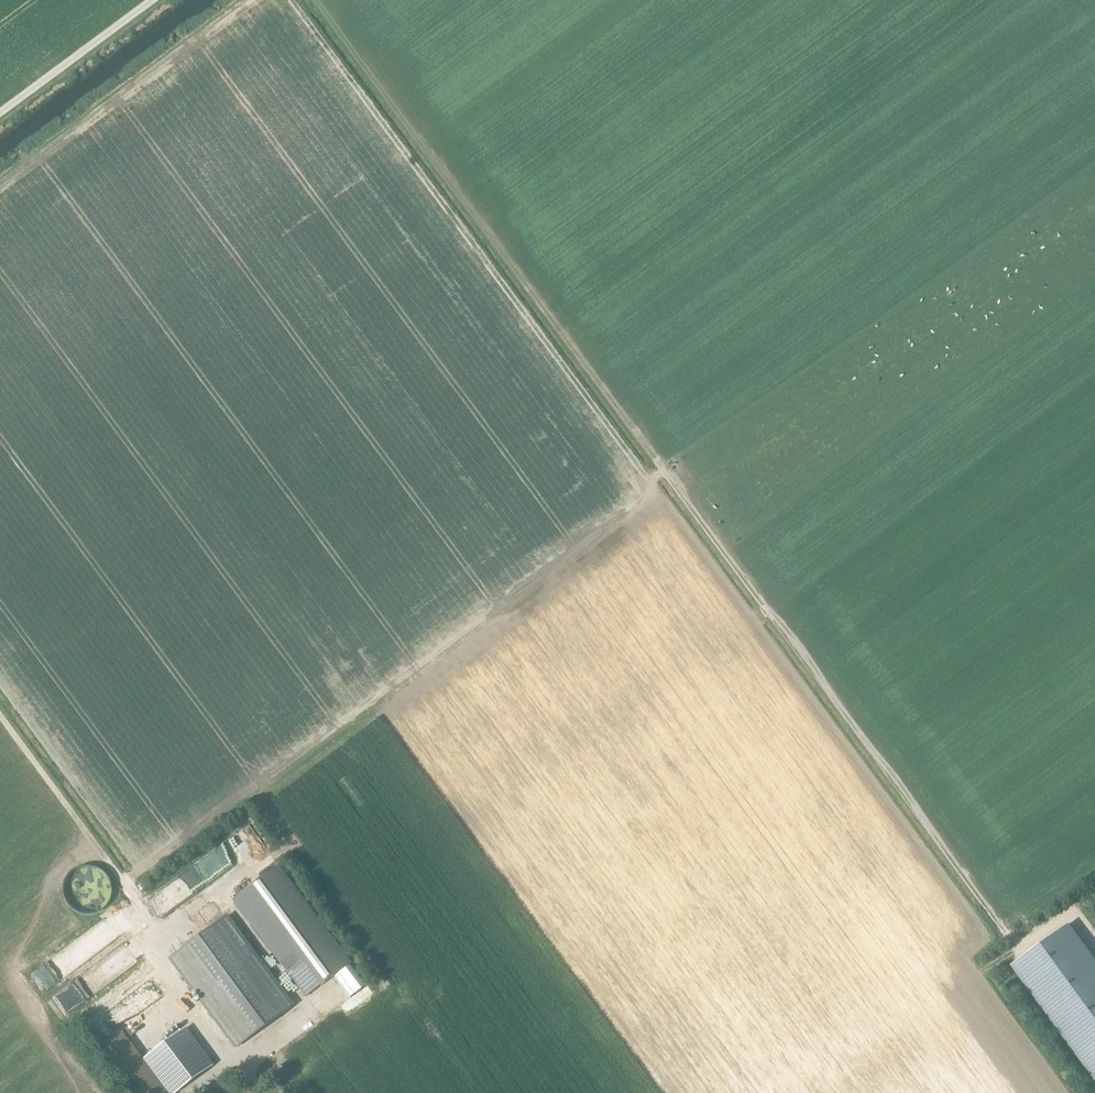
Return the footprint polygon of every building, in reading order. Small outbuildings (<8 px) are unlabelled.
[(305,997),(350,963),(278,866),(233,900),(305,997)] [(171,958),(237,1047),(291,1007),(225,918),(171,958)] [(1066,926),(1011,966),(1094,1082),(1094,965),(1066,926)] [(84,951),(103,940),(98,932),(80,943),(84,951)] [(134,1006),(139,1017),(153,1011),(148,999),(134,1006)] [(212,1066),(185,1029),(144,1059),(169,1092),(175,1092),(212,1066)] [(121,1032),(98,1049),(131,1092),(166,1092),(121,1032)]
